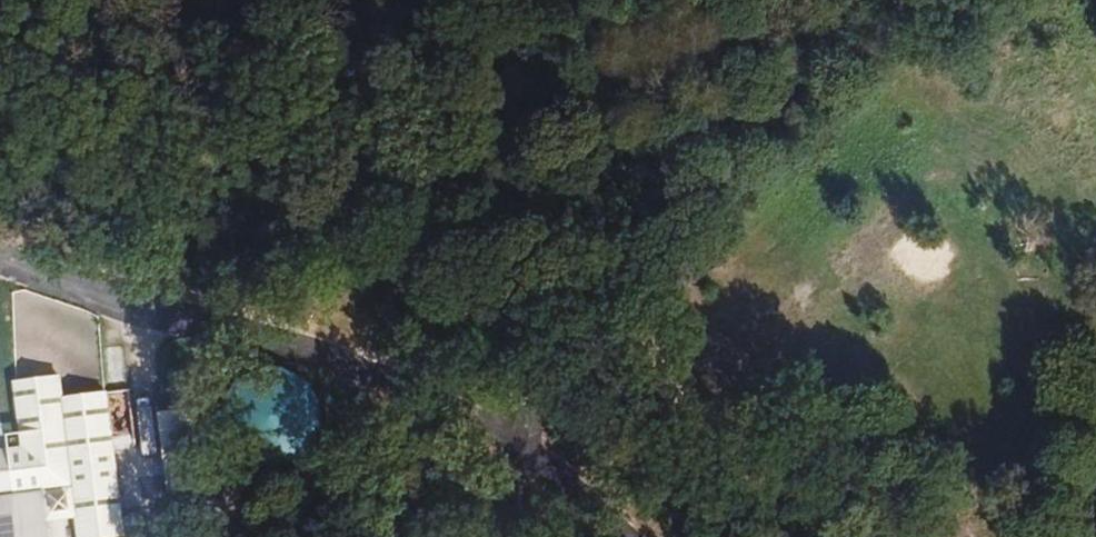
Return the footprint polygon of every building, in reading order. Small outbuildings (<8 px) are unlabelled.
[(46,493),(73,489),(62,399),(59,378),(13,384),(22,455),(0,457),(0,499),(46,493)] [(73,489),(80,536),(128,536),(109,393),(62,399),(73,489)] [(171,493),(202,491),(198,410),(167,411),(171,493)] [(46,493),(0,499),(0,536),(52,536),(46,493)]
